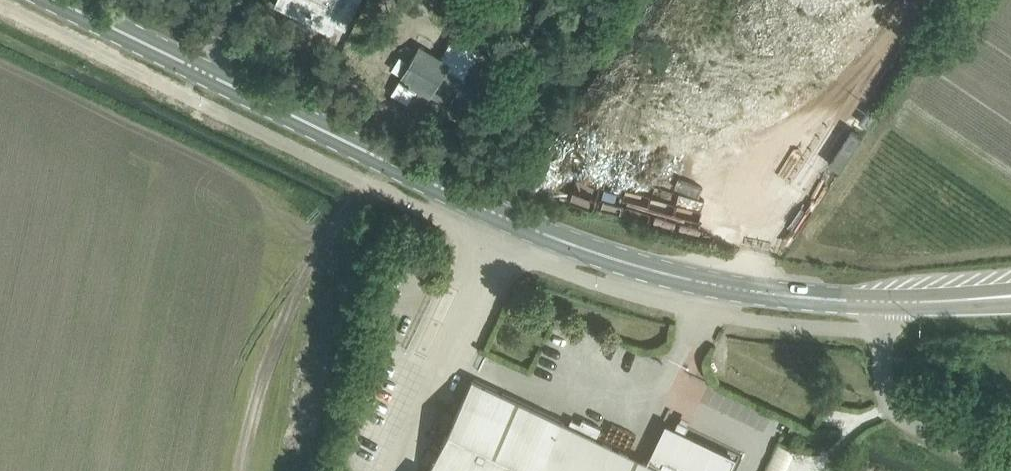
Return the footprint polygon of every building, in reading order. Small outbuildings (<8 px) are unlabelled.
[(274,4),(331,33),(348,0),(276,0),(274,4)] [(440,57),(419,45),(392,92),(409,102),(417,88),(431,96),(448,68),(464,77),(471,66),(478,70),(488,55),(480,50),(454,34),(440,57)] [(472,378),(428,470),(726,470),(732,458),(684,434),(689,424),(679,419),(674,430),(669,427),(671,425),(666,422),(649,457),(647,462),(596,437),(601,427),(583,418),(581,423),(572,418),(569,424),(473,379),(472,378)] [(791,425),(789,430),(798,434),(801,429),(791,425)] [(797,450),(780,443),(767,470),(788,470),(797,450)]
